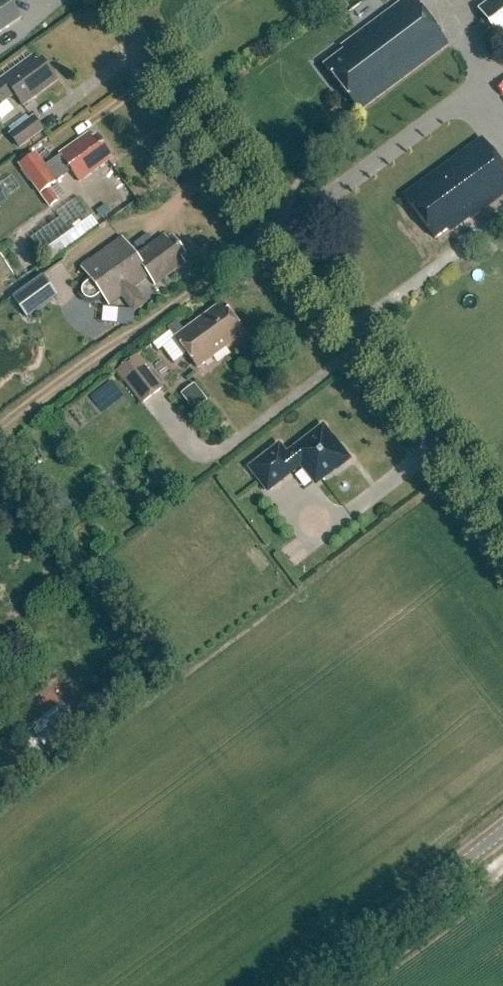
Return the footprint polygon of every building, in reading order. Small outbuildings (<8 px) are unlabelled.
[(7,0),(0,0),(0,32),(20,20),(7,0)] [(412,0),(404,0),(342,47),(345,51),(325,66),(359,112),(447,47),(412,0)] [(478,13),(502,45),(502,0),(495,0),(478,13)] [(52,84),(48,79),(53,75),(41,58),(36,62),(32,56),(0,78),(0,103),(1,104),(15,94),(22,105),(52,84)] [(33,117),(8,136),(19,150),(44,131),(33,117)] [(36,153),(18,165),(38,194),(71,172),(78,181),(108,161),(104,155),(108,153),(97,135),(91,139),(88,134),(58,154),(59,157),(45,167),(36,153)] [(402,197),(433,241),(448,230),(450,232),(474,215),(475,217),(502,197),(502,172),(481,141),(402,197)] [(41,197),(49,208),(59,201),(51,190),(41,197)] [(34,233),(54,259),(97,225),(77,199),(34,233)] [(82,267),(89,278),(82,283),(78,289),(78,297),(82,303),(90,306),(96,304),(104,298),(109,306),(122,297),(133,313),(145,304),(134,288),(149,277),(155,285),(184,263),(180,257),(184,254),(172,238),(168,241),(163,236),(134,254),(122,239),(82,267)] [(27,318),(57,294),(41,275),(12,300),(27,318)] [(187,355),(196,369),(245,334),(223,303),(183,331),(177,322),(150,341),(158,352),(163,349),(174,364),(187,355)] [(165,387),(144,359),(140,354),(116,372),(141,405),(165,387)] [(208,401),(198,389),(185,400),(194,412),(208,401)] [(335,469),(348,459),(339,446),(337,448),(321,427),(284,455),(277,445),(249,467),(266,489),(299,464),(313,483),(333,467),(335,469)]
